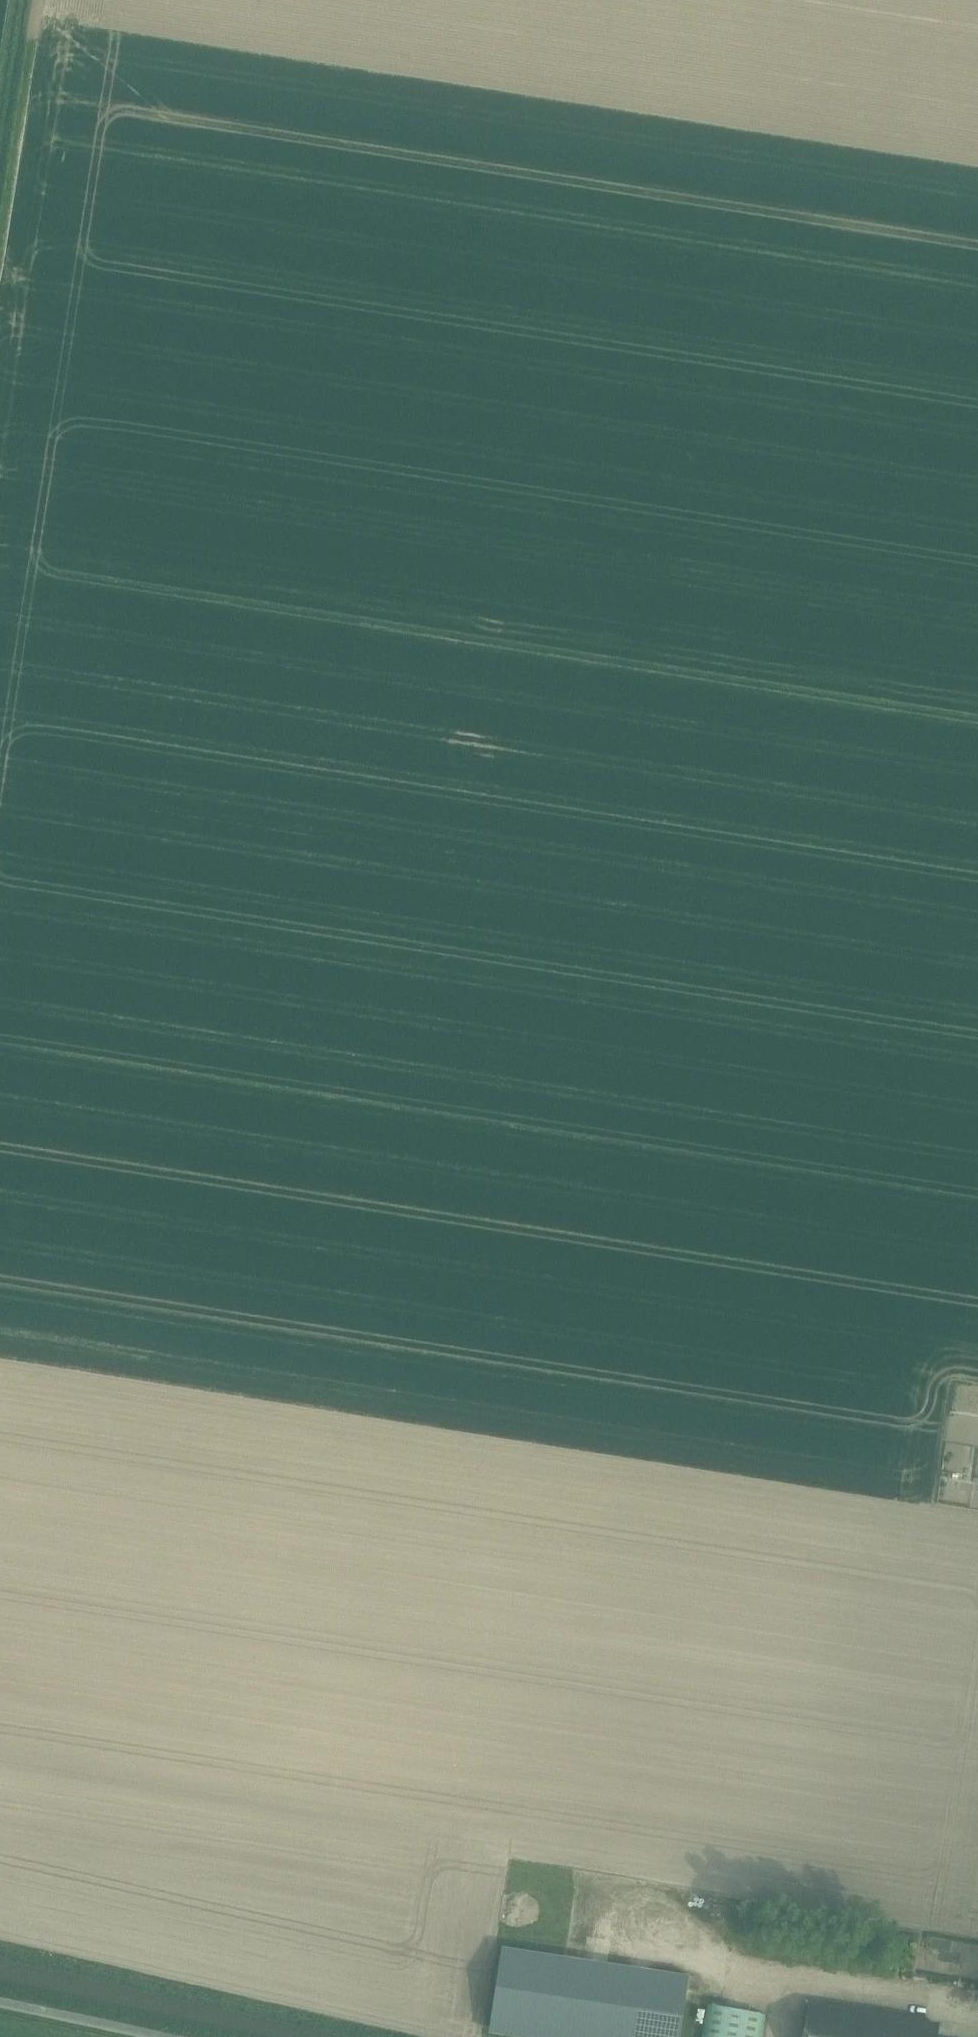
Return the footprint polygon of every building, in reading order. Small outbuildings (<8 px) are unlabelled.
[(489,2028),(550,2036),(677,2036),(686,1974),(502,1946),(489,2028)] [(765,2015),(706,2004),(700,2036),(761,2036),(765,2015)] [(807,2004),(802,2036),(937,2036),(939,2024),(807,2004)]
